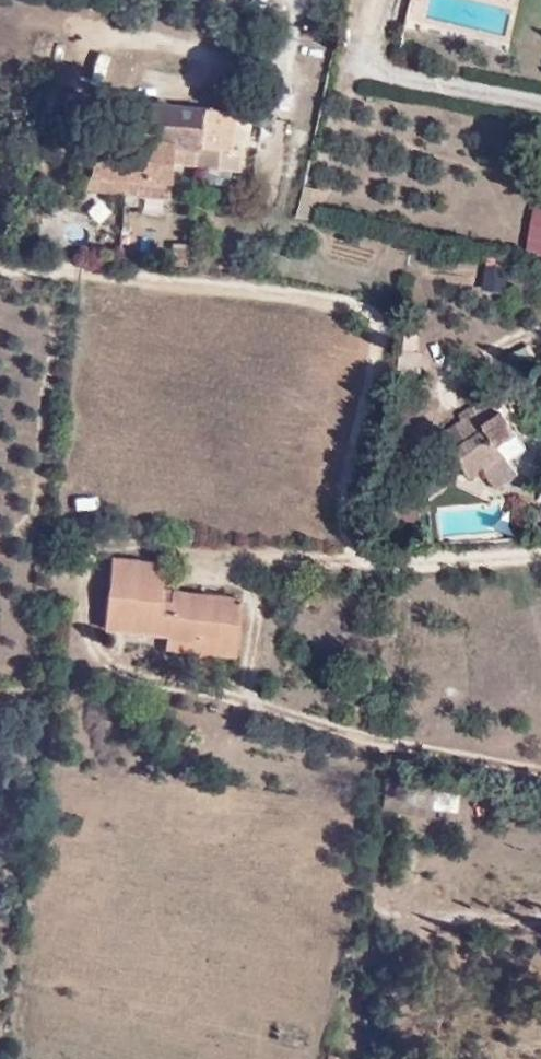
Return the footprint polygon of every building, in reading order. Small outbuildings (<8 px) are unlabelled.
[(57,94),(56,110),(90,113),(91,98),(57,94)] [(231,145),(234,111),(128,102),(125,138),(73,134),(72,146),(85,148),(83,172),(74,171),(73,189),(163,198),(166,164),(169,142),(193,144),(193,154),(225,156),(227,145),(231,145)] [(193,144),(169,142),(166,164),(239,168),(241,146),(231,145),(227,145),(225,156),(193,154),(193,144)] [(524,254),(540,257),(540,212),(530,210),(524,254)] [(481,289),(501,292),(505,269),(485,266),(481,289)] [(509,432),(481,397),(443,430),(456,446),(444,456),(462,477),(472,469),(487,487),(510,468),(493,446),(509,432)] [(214,624),(231,627),(235,601),(155,591),(156,567),(105,560),(99,602),(127,605),(125,636),(162,642),(190,645),(191,636),(211,639),(214,624)] [(127,605),(99,602),(95,633),(125,636),(127,605)] [(227,665),(231,627),(214,624),(211,639),(208,663),(227,665)] [(160,657),(208,663),(211,639),(191,636),(190,645),(162,642),(160,657)]
